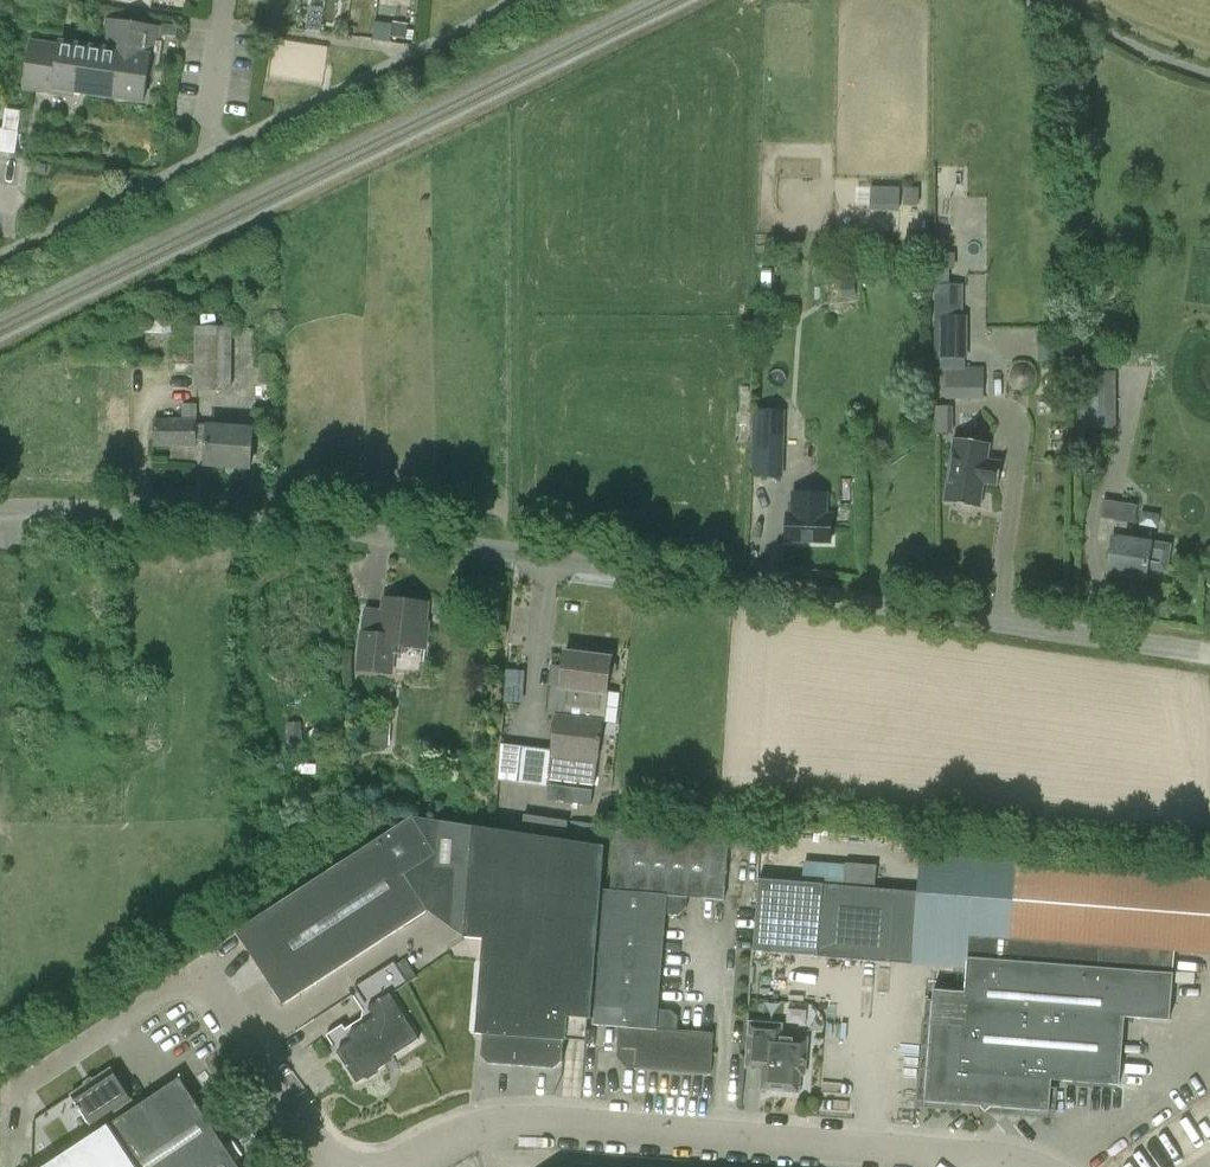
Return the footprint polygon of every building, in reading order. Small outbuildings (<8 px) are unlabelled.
[(311,7),(308,31),(320,33),(321,33),(324,9),(311,7)] [(74,98),(75,94),(144,105),(148,78),(154,79),(161,27),(105,19),(101,47),(59,41),(59,43),(30,38),(22,90),(74,98)] [(393,22),(391,36),(406,39),(408,30),(408,25),(393,22)] [(287,42),(287,53),(282,53),(282,76),(326,76),(326,42),(287,42)] [(3,131),(0,130),(0,151),(14,153),(17,133),(27,134),(30,113),(6,109),(3,131)] [(903,209),(903,185),(872,185),(872,208),(903,209)] [(921,202),(922,186),(905,185),(904,201),(921,202)] [(935,284),(934,344),(967,345),(967,315),(962,315),(963,284),(935,284)] [(196,326),(195,390),(233,390),(233,327),(196,326)] [(947,399),(984,399),(984,367),(947,367),(947,399)] [(1116,428),(1116,371),(1080,371),(1080,428),(1116,428)] [(198,441),(207,441),(205,465),(250,468),(253,429),(197,425),(198,417),(198,403),(182,403),(182,417),(154,417),(154,446),(197,446),(198,441)] [(939,430),(950,430),(950,403),(940,403),(939,430)] [(976,403),(952,403),(952,425),(975,425),(976,403)] [(755,409),(754,426),(785,427),(786,410),(755,409)] [(954,438),(944,502),(981,508),(985,484),(998,486),(1002,461),(981,458),(984,442),(954,438)] [(784,477),(784,461),(753,460),(753,477),(784,477)] [(832,515),(826,515),(827,495),(793,494),(792,514),(787,514),(787,540),(831,541),(832,515)] [(1172,546),(1126,539),(1129,522),(1135,523),(1138,505),(1104,500),(1097,541),(1113,543),(1108,573),(1145,580),(1147,569),(1168,573),(1172,546)] [(426,648),(428,623),(425,623),(427,603),(384,599),(380,635),(362,633),(358,669),(391,673),(393,654),(402,655),(403,645),(426,648)] [(607,694),(609,678),(615,676),(616,666),(611,661),(612,658),(565,652),(563,667),(552,665),(550,685),(553,686),(549,714),(557,715),(553,750),(522,747),(518,783),(548,787),(549,779),(594,785),(602,720),(606,720),(609,695),(607,694)] [(366,744),(390,746),(392,723),(368,721),(366,744)] [(437,854),(413,817),(236,931),(284,1004),(428,911),(405,875),(437,854)] [(687,908),(687,897),(724,900),(729,839),(616,830),(611,890),(605,890),(594,1024),(619,1026),(617,1048),(624,1048),(623,1055),(629,1061),(635,1062),(635,1068),(711,1074),(714,1033),(678,1030),(679,1017),(672,1010),(659,1009),(666,914),(679,915),(687,908)] [(567,1017),(591,1019),(605,846),(472,835),(464,938),(483,939),(475,1034),(483,1034),(482,1055),(488,1063),(554,1069),(562,1062),(564,1041),(566,1041),(567,1017)] [(934,989),(926,1102),(1049,1111),(1051,1079),(1119,1085),(1124,1017),(1170,1020),(1173,974),(1172,974),(1174,951),(1209,954),(1209,876),(1015,862),(920,854),(917,891),(911,962),(968,968),(966,992),(934,989)] [(754,950),(911,962),(917,891),(876,888),(878,865),(846,863),(844,885),(760,878),(754,950)] [(392,1057),(419,1039),(390,994),(368,1007),(375,1017),(350,1033),(350,1037),(352,1040),(339,1049),(338,1053),(358,1083),(365,1078),(369,1079),(378,1074),(379,1069),(394,1060),(392,1057)] [(747,1057),(763,1058),(761,1089),(799,1091),(800,1074),(805,1075),(807,1038),(776,1035),(776,1024),(749,1022),(747,1057)] [(132,1100),(112,1069),(72,1095),(92,1126),(132,1100)] [(180,1079),(46,1166),(239,1166),(180,1079)]
